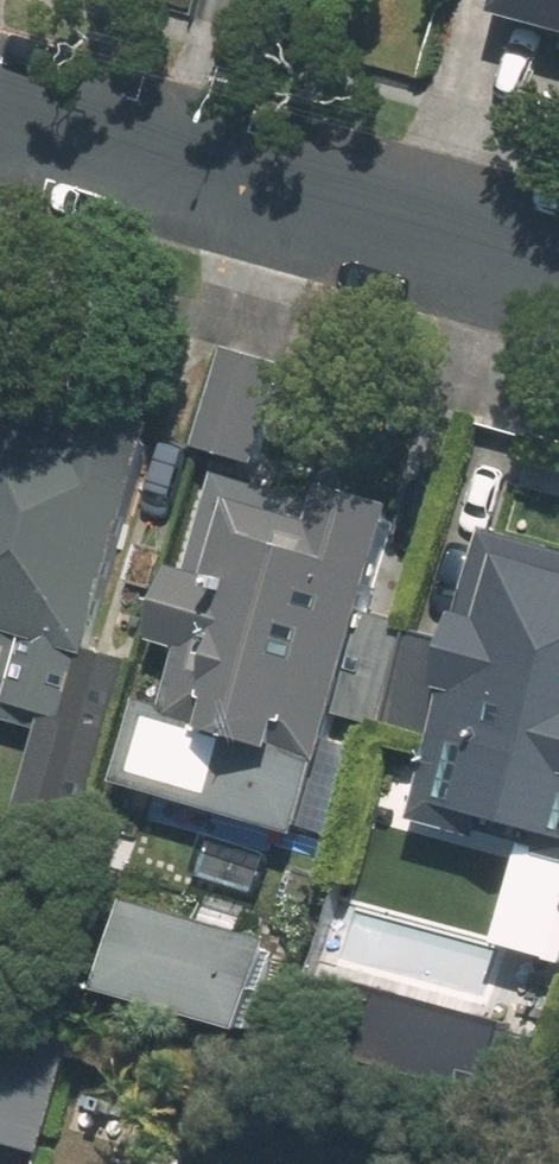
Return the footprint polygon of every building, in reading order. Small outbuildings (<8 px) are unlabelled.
[(496,13),(558,30),(558,0),(500,0),(496,13)] [(224,346),(198,445),(264,463),(290,363),(224,346)] [(165,421),(0,375),(0,725),(43,737),(71,638),(102,646),(165,421)] [(306,840),(410,508),(318,479),(313,497),(222,469),(191,569),(184,566),(160,643),(188,652),(173,700),(145,692),(117,782),(306,840)] [(492,532),(419,783),(558,823),(558,551),(492,532)] [(143,902),(117,990),(259,1031),(285,943),(143,902)] [(49,1154),(86,1020),(0,996),(0,1141),(49,1154)]
